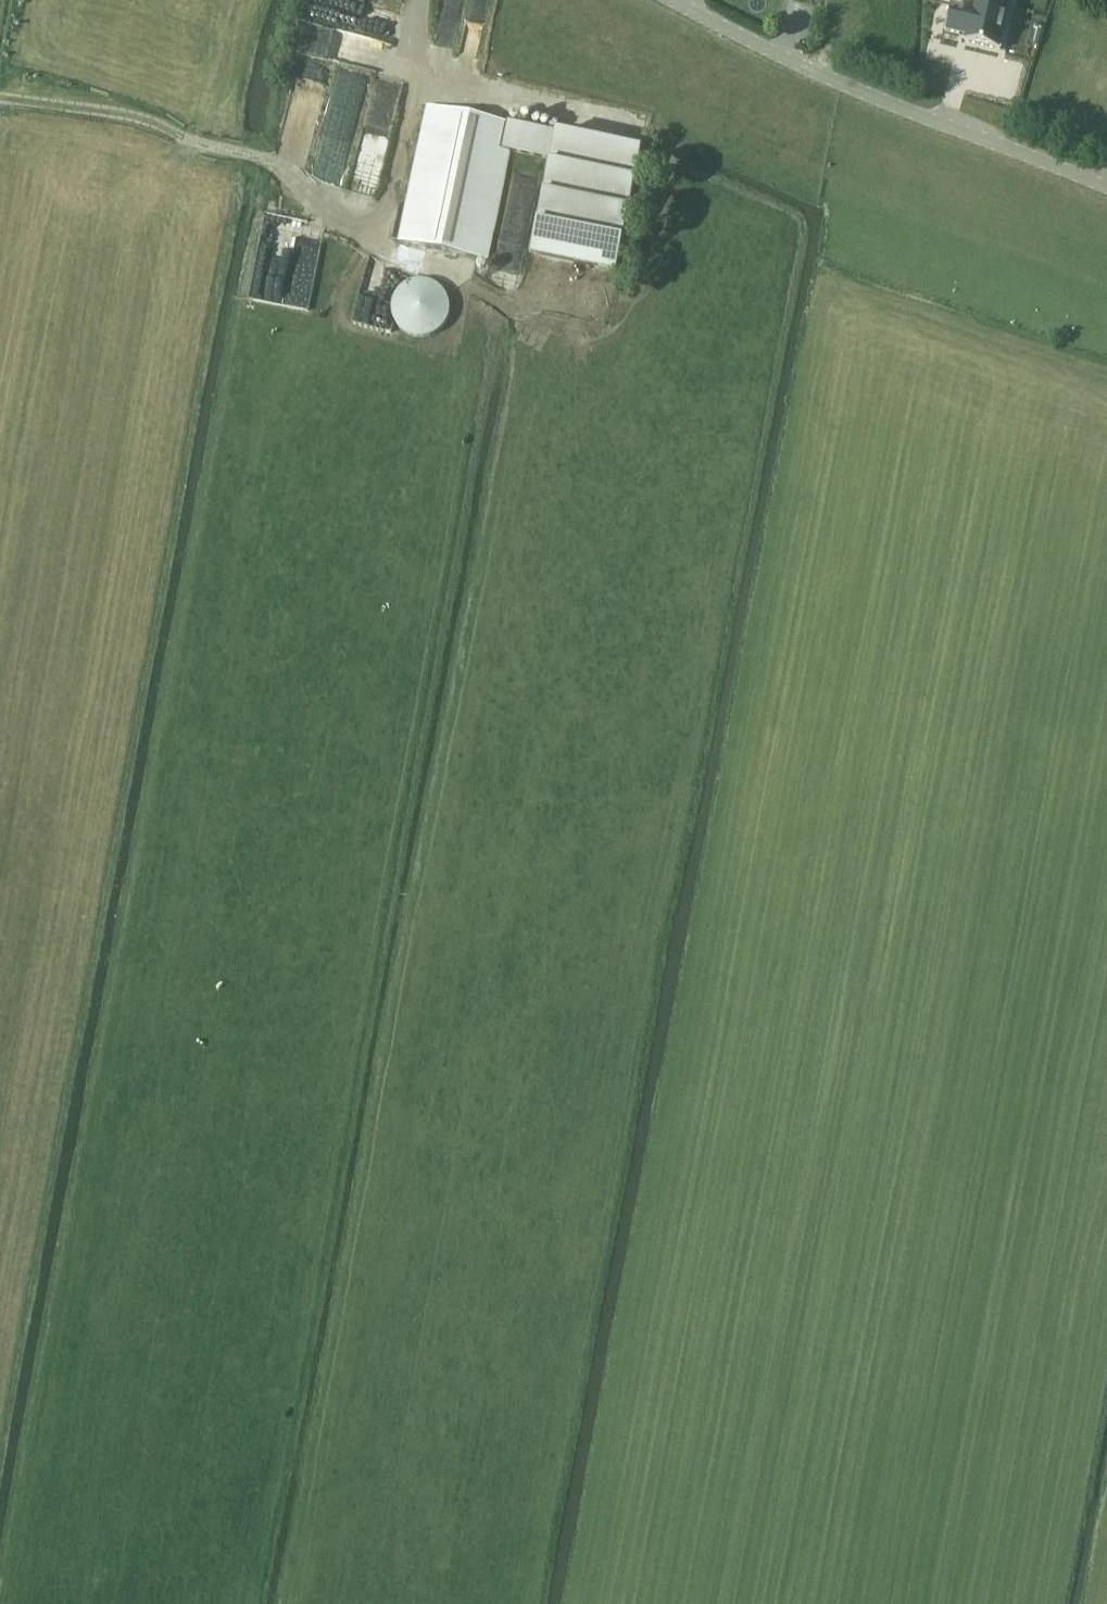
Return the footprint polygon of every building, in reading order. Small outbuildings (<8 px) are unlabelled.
[(945,31),(960,34),(960,32),(961,32),(967,33),(965,42),(1000,50),(1012,0),(975,0),(972,10),(951,5),(945,31)] [(399,240),(488,259),(510,150),(552,159),(533,252),(618,270),(643,149),(428,104),(399,240)] [(449,315),(450,309),(449,303),(448,298),(446,292),(442,288),(438,284),(433,281),(427,279),(422,278),(416,279),(410,280),(405,283),(401,286),(397,290),(394,295),(392,301),(391,306),(391,312),(393,318),(395,323),(399,327),(403,331),(408,334),(413,336),(419,337),(425,337),(431,335),(436,333),(440,329),(444,325),(447,320),(449,315)]
